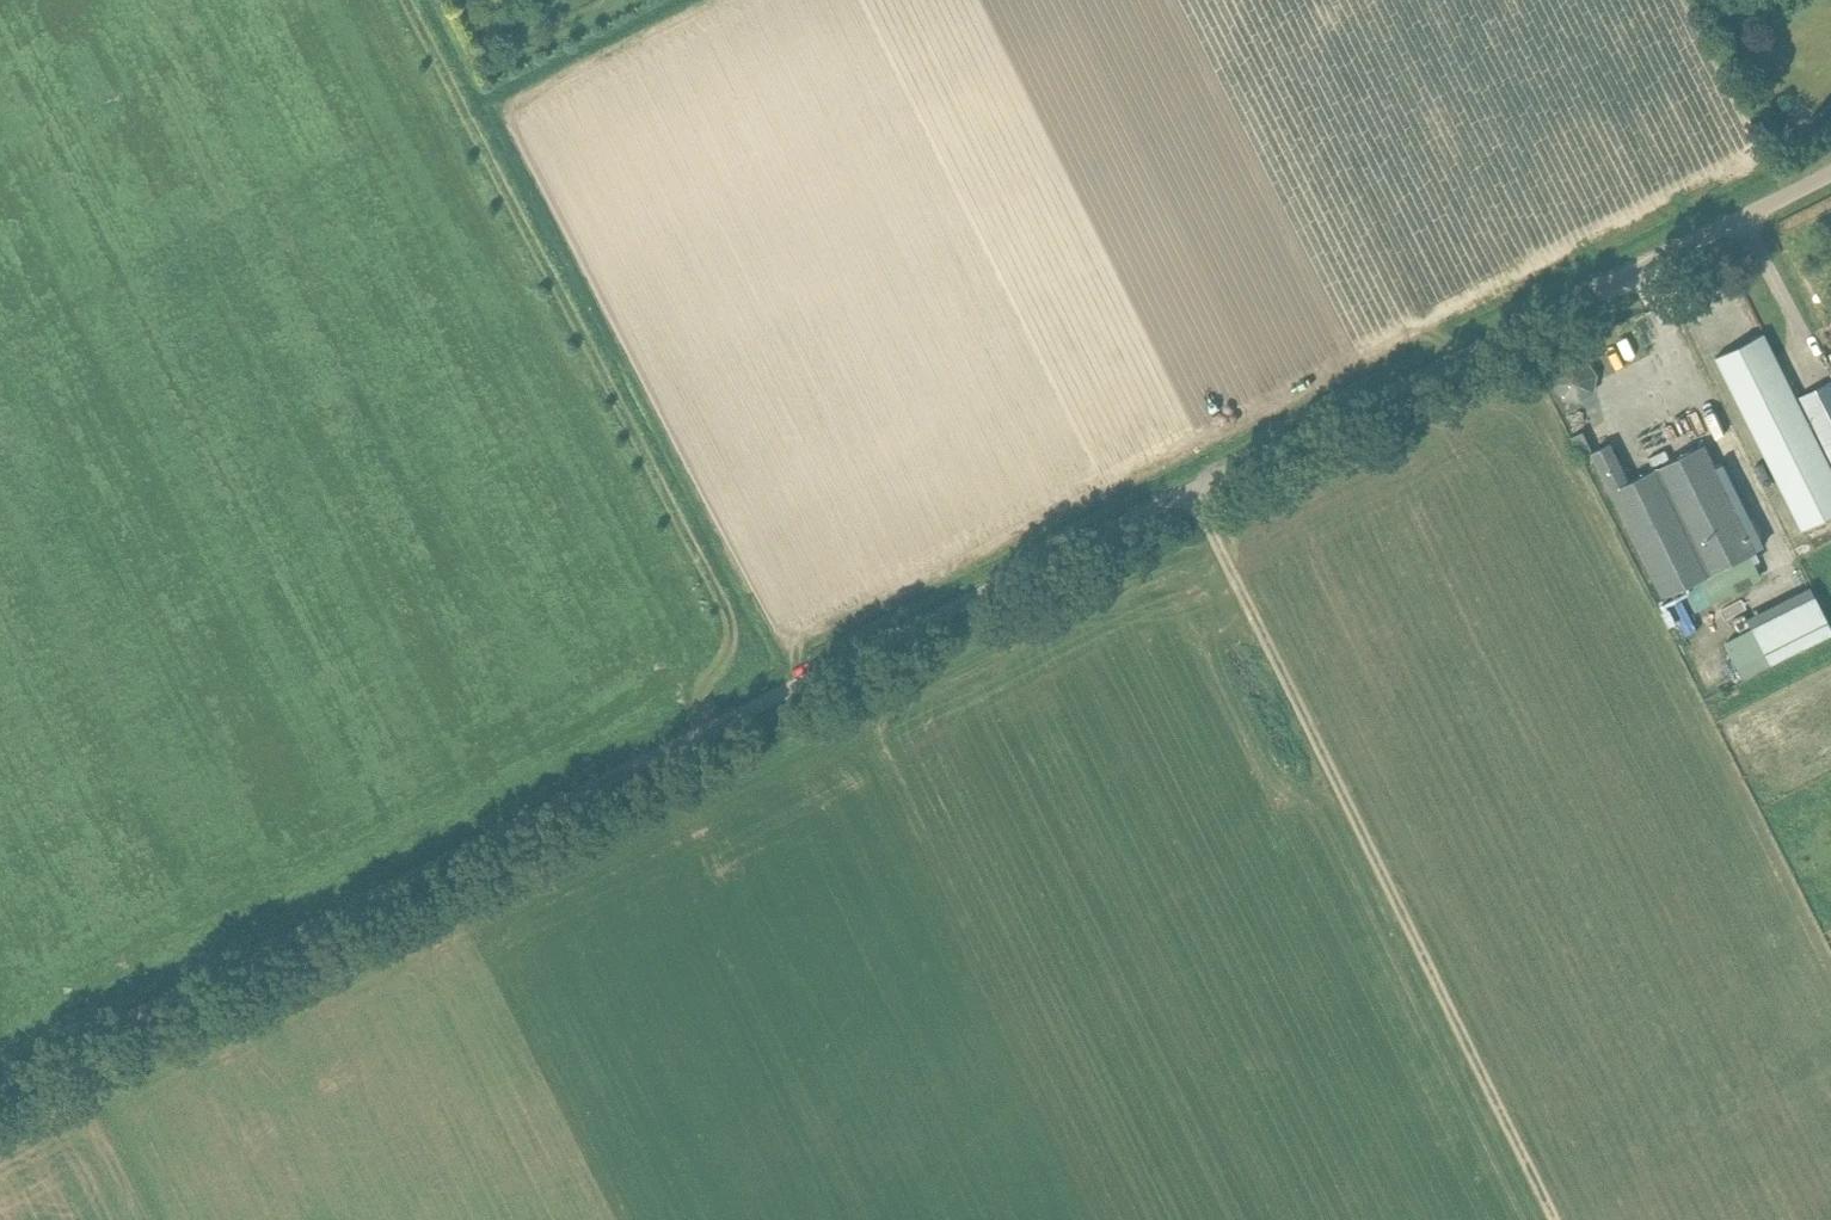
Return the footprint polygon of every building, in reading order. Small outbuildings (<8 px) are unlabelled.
[(1797,398),(1764,333),(1716,357),(1802,529),(1830,515),(1830,466),(1797,398)] [(1557,367),(1554,384),(1564,398),(1580,400),(1594,391),(1597,375),(1587,361),(1571,358),(1557,367)] [(1830,466),(1830,381),(1797,398),(1830,466)] [(1758,551),(1716,465),(1705,444),(1630,481),(1611,442),(1592,452),(1664,598),(1758,551)] [(1772,665),(1830,634),(1830,621),(1817,594),(1779,614),(1752,628),(1772,665)]
